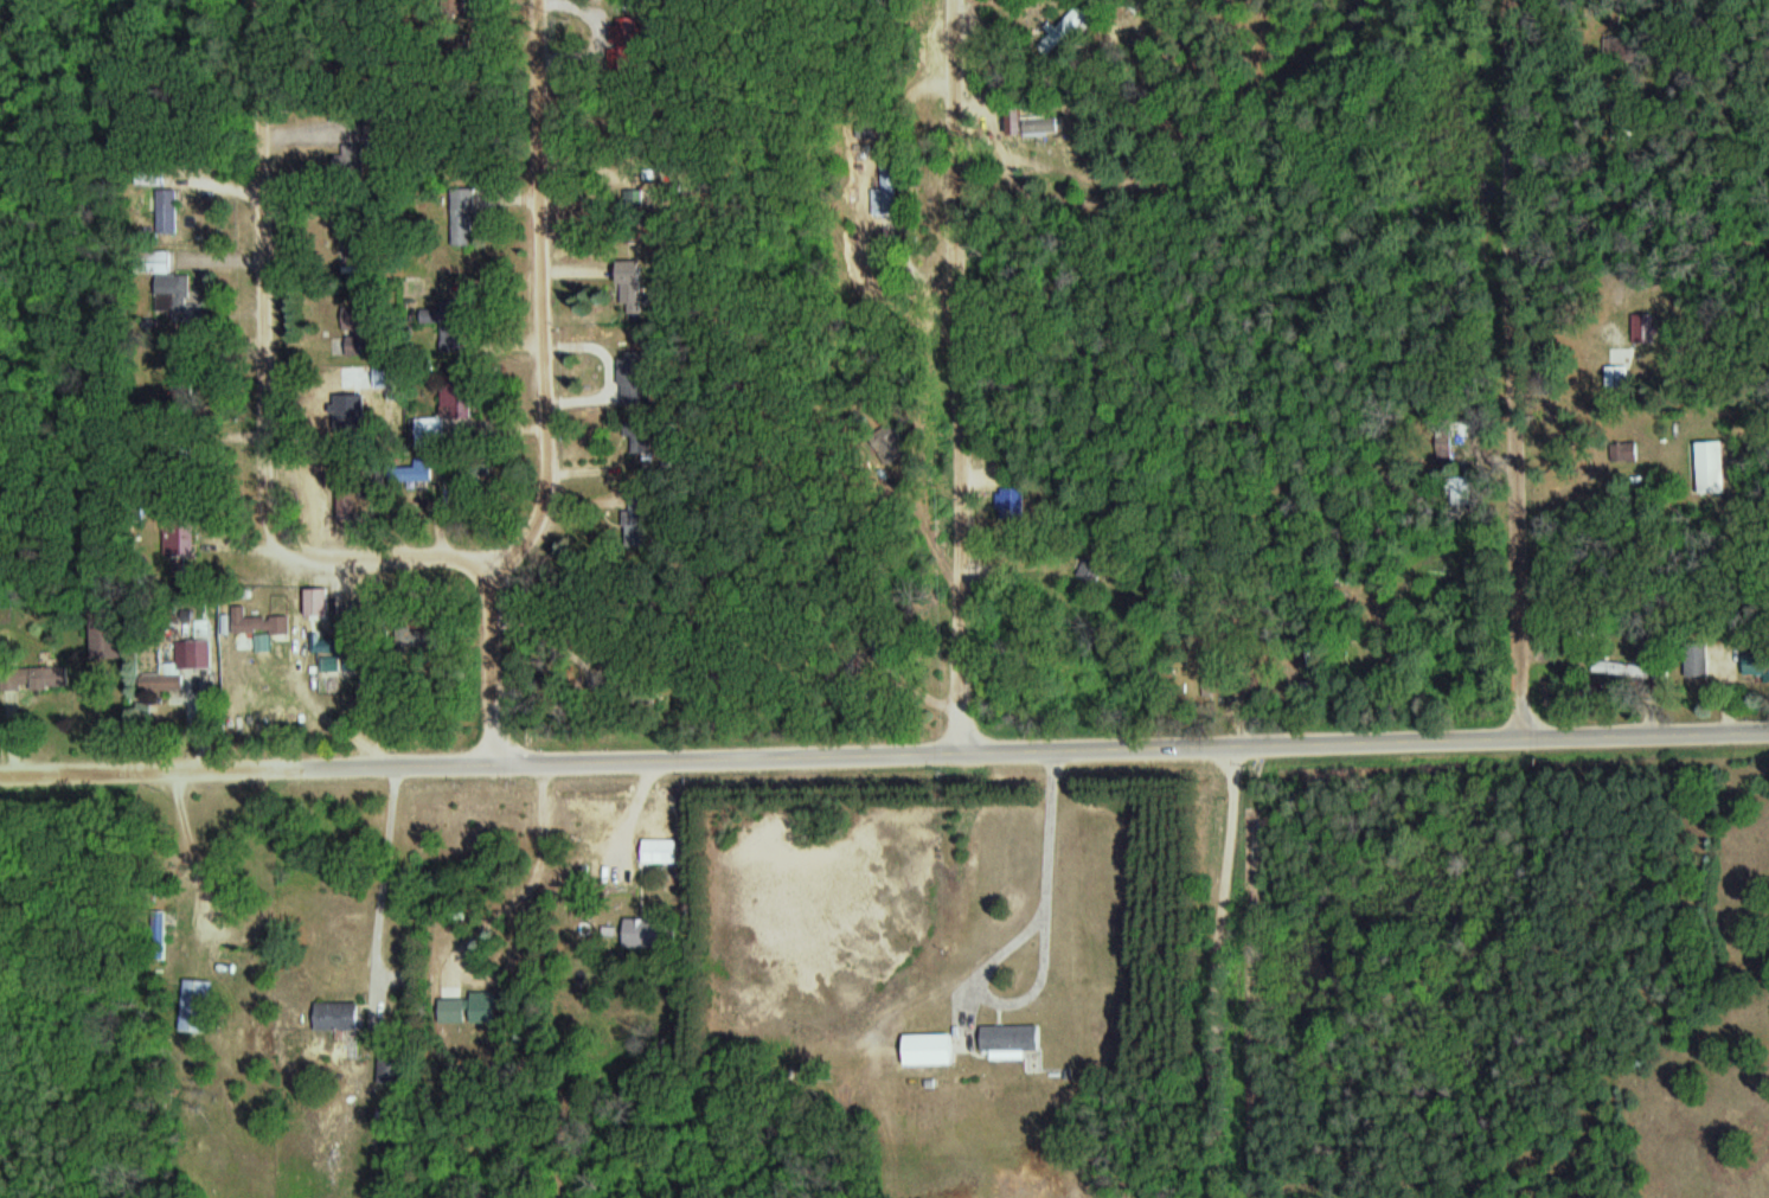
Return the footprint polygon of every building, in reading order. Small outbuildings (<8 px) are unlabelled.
[(1086,32),(1096,21),(1079,6),(1058,31),(1055,29),(1040,47),(1052,57),(1078,26),(1086,32)] [(1043,122),(1029,119),(1025,134),(1039,138),(1043,122)] [(899,215),(900,165),(885,165),(885,189),(875,189),(874,215),(899,215)] [(164,166),(141,167),(142,184),(165,184),(164,166)] [(479,246),(479,188),(456,188),(456,246),(479,246)] [(161,233),(181,233),(181,190),(161,190),(161,233)] [(1610,388),(1630,388),(1630,366),(1610,366),(1610,388)] [(378,388),(396,388),(396,367),(378,367),(378,388)] [(373,421),(373,397),(347,397),(347,421),(373,421)] [(420,450),(447,450),(447,418),(420,418),(420,450)] [(1729,492),(1729,442),(1701,442),(1701,492),(1729,492)] [(1623,443),(1623,461),(1639,461),(1639,443),(1623,443)] [(1473,477),(1454,477),(1454,505),(1473,505),(1473,477)] [(1027,491),(1001,491),(1001,519),(1027,519),(1027,491)] [(1100,583),(1104,573),(1090,567),(1086,577),(1100,583)] [(253,616),(253,606),(237,606),(237,632),(283,632),(283,616),(253,616)] [(191,668),(215,668),(215,640),(191,640),(191,668)] [(123,642),(95,642),(95,658),(123,658),(123,642)] [(1710,676),(1710,642),(1689,642),(1689,676),(1710,676)] [(1752,656),(1749,675),(1768,678),(1768,659),(1752,656)] [(1595,671),(1651,677),(1653,665),(1597,658),(1595,671)] [(47,660),(47,683),(71,683),(71,660),(47,660)] [(144,692),(185,692),(185,664),(164,664),(164,675),(144,675),(144,692)] [(680,839),(645,839),(645,863),(680,863),(680,839)] [(627,947),(670,948),(671,920),(628,919),(627,947)] [(214,981),(186,981),(185,1033),(213,1033),(214,981)] [(441,1024),(468,1024),(468,999),(441,999),(441,1024)] [(499,1023),(499,999),(473,999),(473,1023),(499,1023)] [(360,1003),(318,1003),(318,1031),(360,1031),(360,1003)] [(1042,1026),(984,1026),(984,1051),(1042,1051),(1042,1026)]
